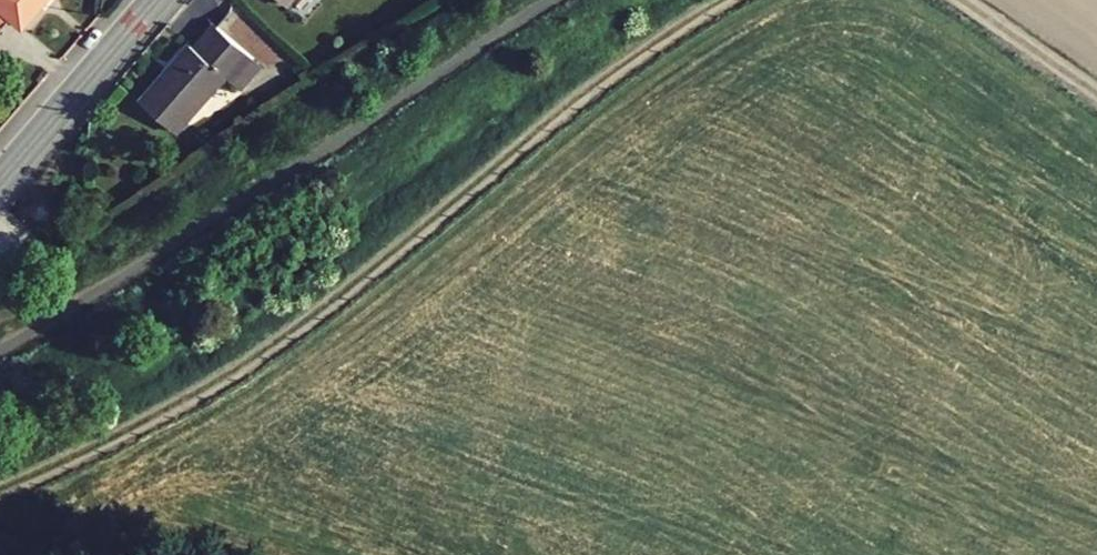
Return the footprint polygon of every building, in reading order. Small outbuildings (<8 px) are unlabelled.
[(5,27),(21,11),(30,20),(50,0),(0,0),(0,21),(5,27)] [(194,35),(143,92),(180,125),(230,69),(245,82),(265,60),(217,17),(198,39),(194,35)]
